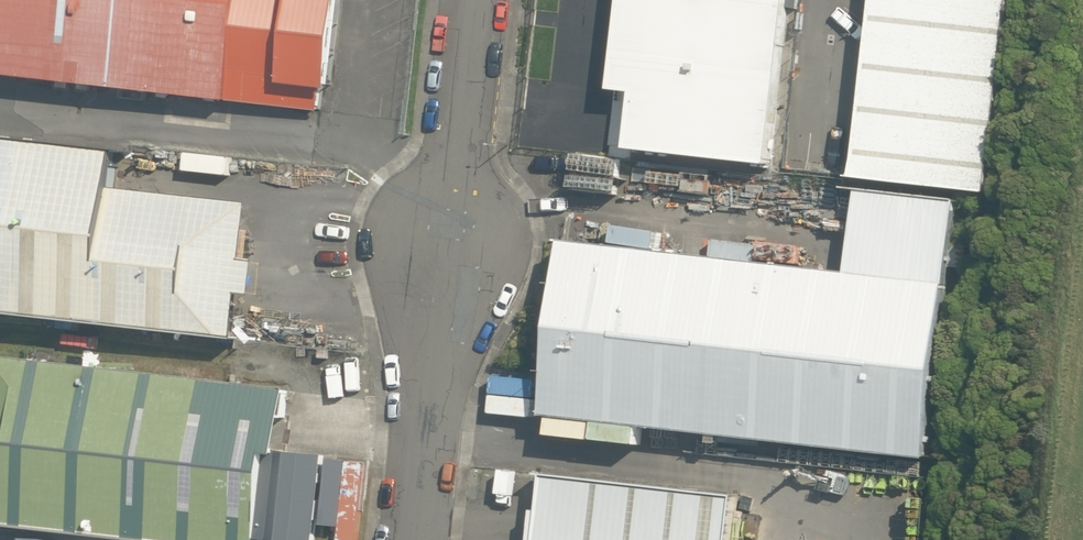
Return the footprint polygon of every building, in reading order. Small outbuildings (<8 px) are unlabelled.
[(322,113),(325,91),(337,92),(348,0),(0,0),(0,76),(322,113)] [(635,153),(776,169),(796,0),(630,0),(620,94),(642,96),(635,153)] [(993,196),(1016,0),(883,0),(863,182),(993,196)] [(243,342),(248,296),(261,297),(265,263),(253,261),(259,206),(124,192),(127,156),(0,142),(0,314),(243,342)] [(857,275),(953,285),(963,201),(851,190),(852,191),(865,193),(857,275)] [(572,244),(553,418),(934,461),(953,285),(857,275),(572,244)] [(112,539),(266,539),(275,456),(287,457),(288,453),(294,390),(6,360),(0,408),(0,528),(112,539)] [(328,457),(288,453),(287,457),(275,456),(266,539),(319,539),(328,457)] [(746,499),(542,475),(538,515),(542,515),(539,539),(741,539),(746,499)]
